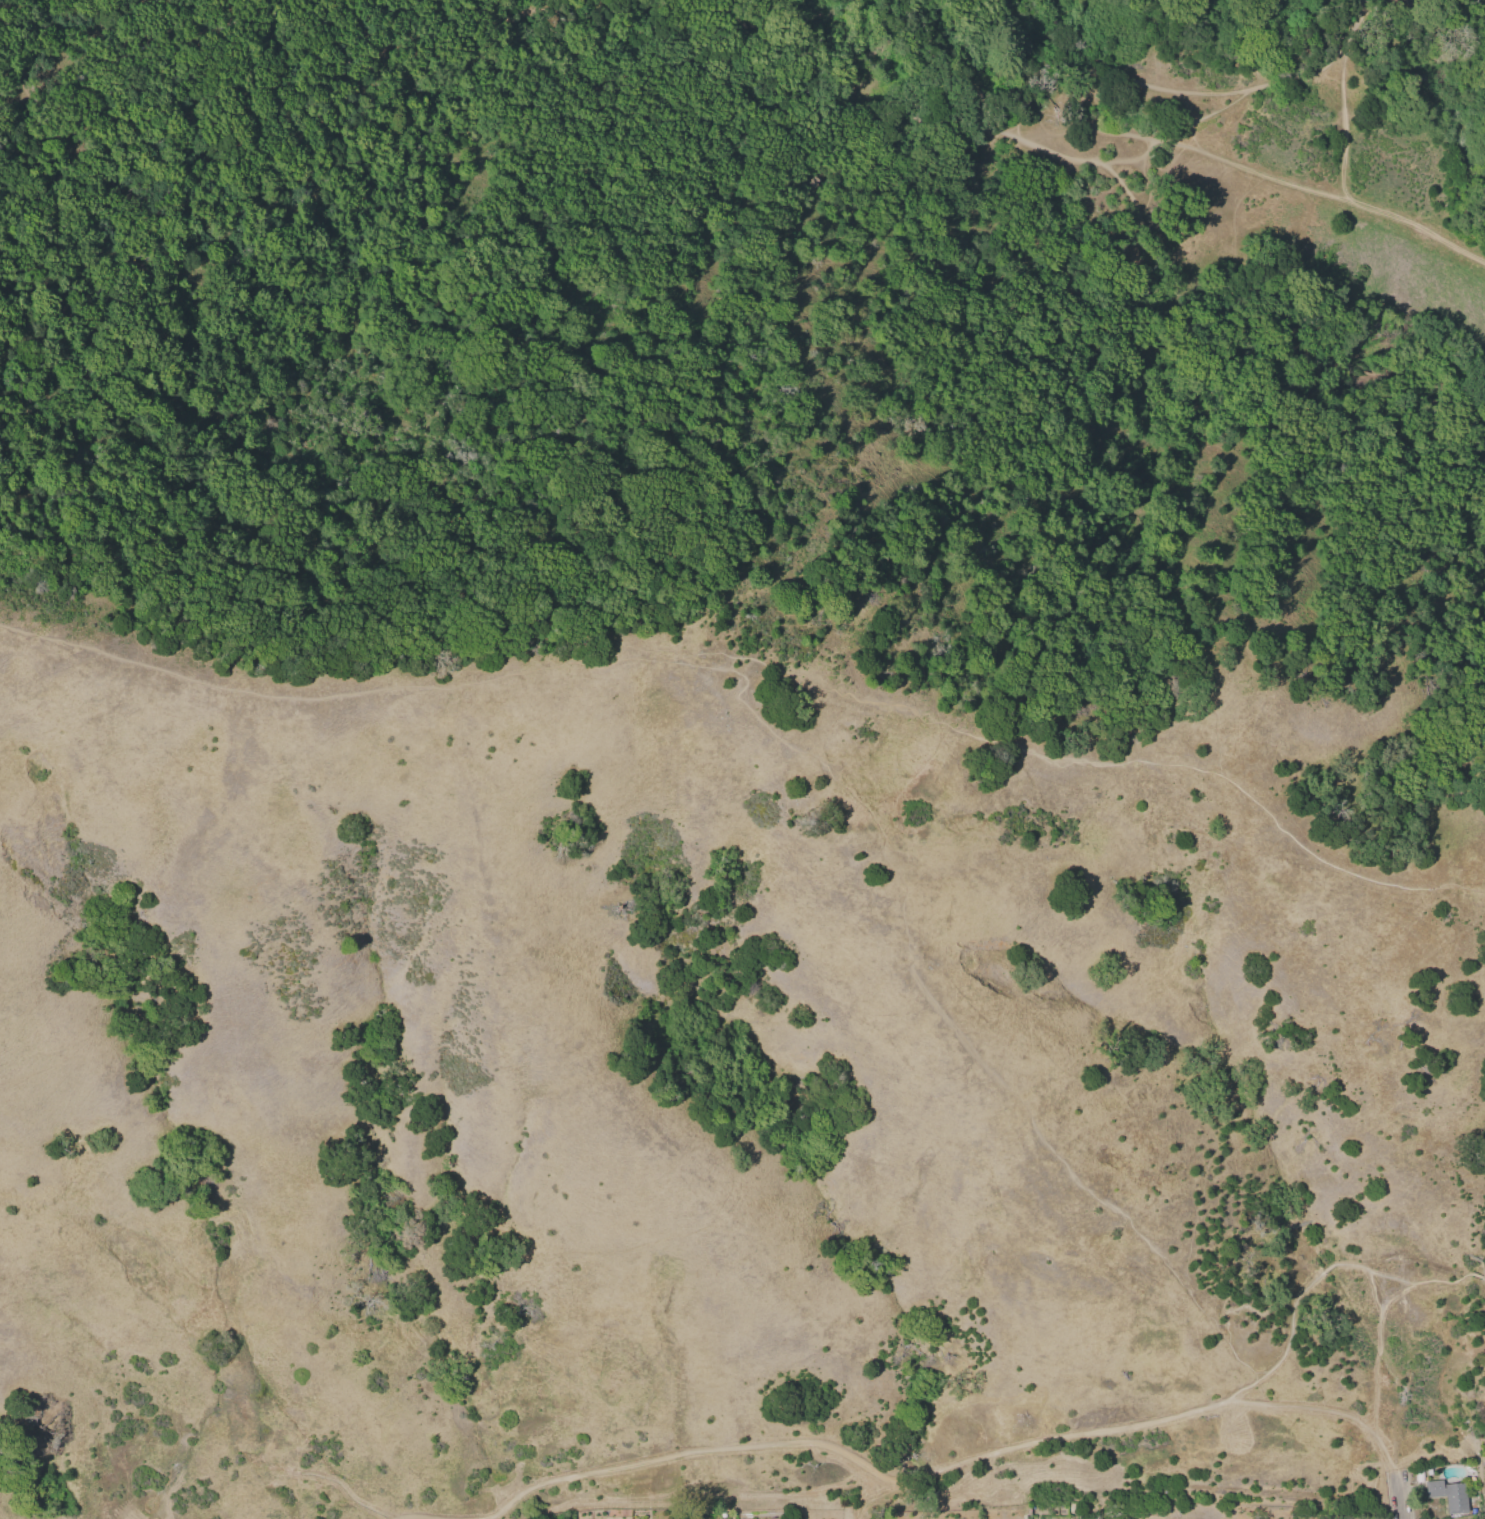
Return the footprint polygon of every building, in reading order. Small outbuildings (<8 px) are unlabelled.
[(1427,1498),(1446,1497),(1447,1516),(1467,1514),(1465,1481),(1426,1483),(1427,1498)]
